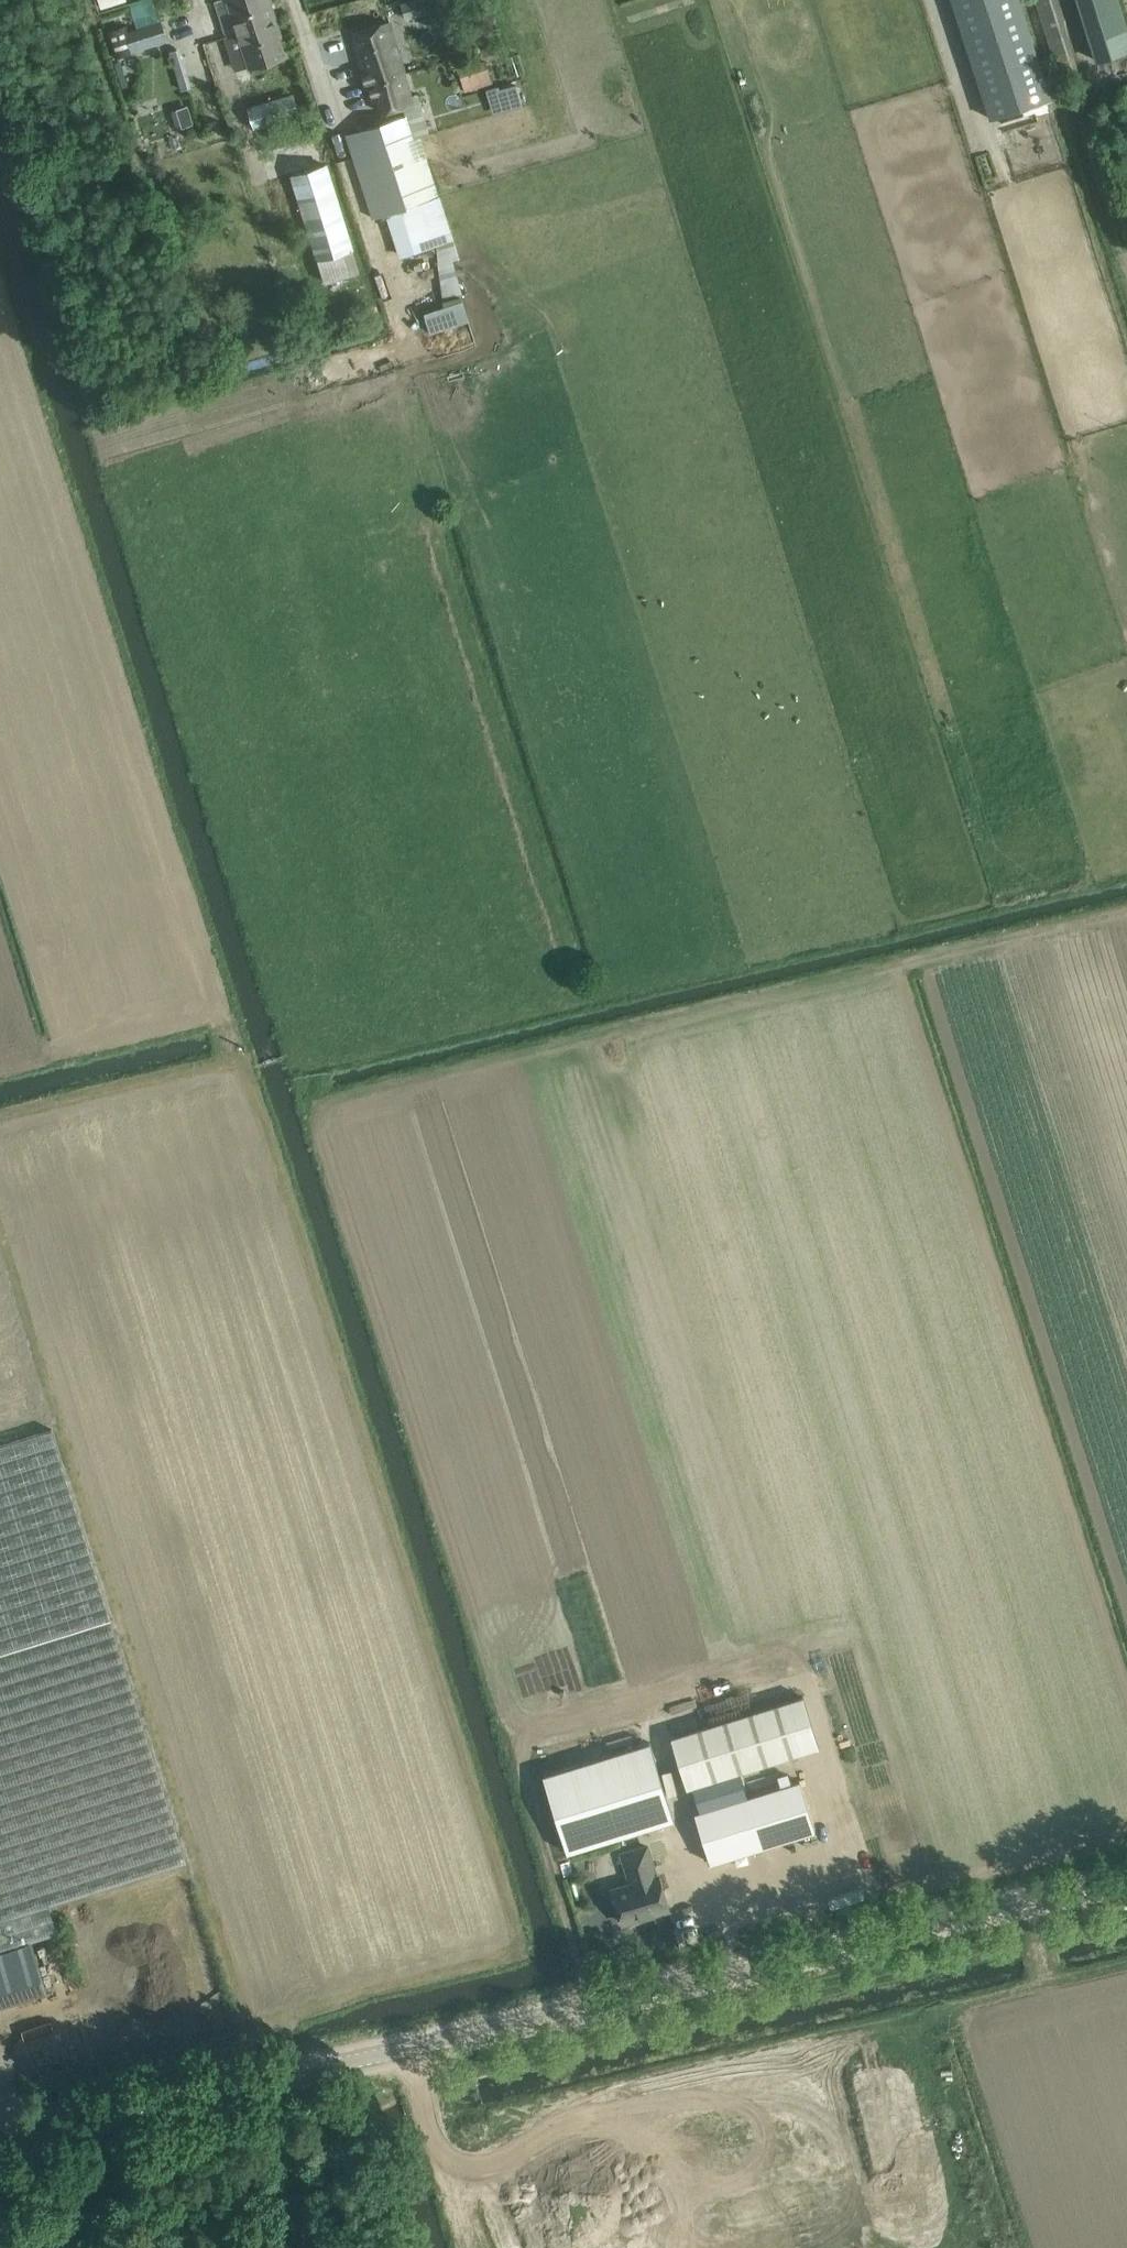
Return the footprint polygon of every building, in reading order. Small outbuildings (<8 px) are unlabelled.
[(275,19),(269,0),(219,0),(215,1),(226,35),(275,19)] [(401,3),(406,20),(436,11),(433,0),(410,0),(401,3)] [(1016,0),(953,0),(989,113),(1047,94),(1016,0)] [(1043,15),(1055,11),(1051,0),(1039,0),(1043,15)] [(1097,63),(1126,53),(1126,26),(1119,0),(1077,0),(1097,63)] [(287,54),(275,19),(226,35),(227,36),(225,36),(236,70),(287,54)] [(114,58),(168,41),(162,20),(128,31),(126,25),(105,31),(114,58)] [(352,33),(366,82),(403,71),(390,22),(352,33)] [(179,48),(169,51),(172,61),(182,59),(179,48)] [(465,91),(493,82),(485,59),(457,68),(465,91)] [(403,71),(366,82),(371,101),(378,99),(381,112),(413,104),(403,71)] [(181,90),(191,86),(189,78),(178,81),(181,90)] [(517,84),(493,90),(498,108),(522,101),(517,84)] [(254,125),(298,112),(292,94),(249,107),(254,125)] [(373,218),(386,213),(400,256),(455,238),(414,112),(346,134),(373,218)] [(359,272),(352,249),(326,165),(292,175),(325,282),(359,272)] [(110,1616),(50,1426),(0,1442),(0,1950),(21,1944),(12,1916),(187,1861),(110,1616)] [(803,1695),(671,1737),(687,1787),(692,1785),(739,1770),(819,1745),(803,1695)] [(544,1775),(567,1852),(674,1819),(650,1742),(544,1775)] [(739,1770),(692,1785),(700,1810),(695,1812),(695,1815),(710,1862),(815,1830),(800,1779),(747,1796),(739,1770)] [(631,1883),(612,1889),(623,1922),(629,1920),(632,1923),(642,1920),(643,1916),(669,1908),(659,1875),(656,1876),(647,1846),(622,1853),(631,1883)] [(31,1940),(21,1944),(0,1950),(0,2004),(47,1990),(31,1940)]
